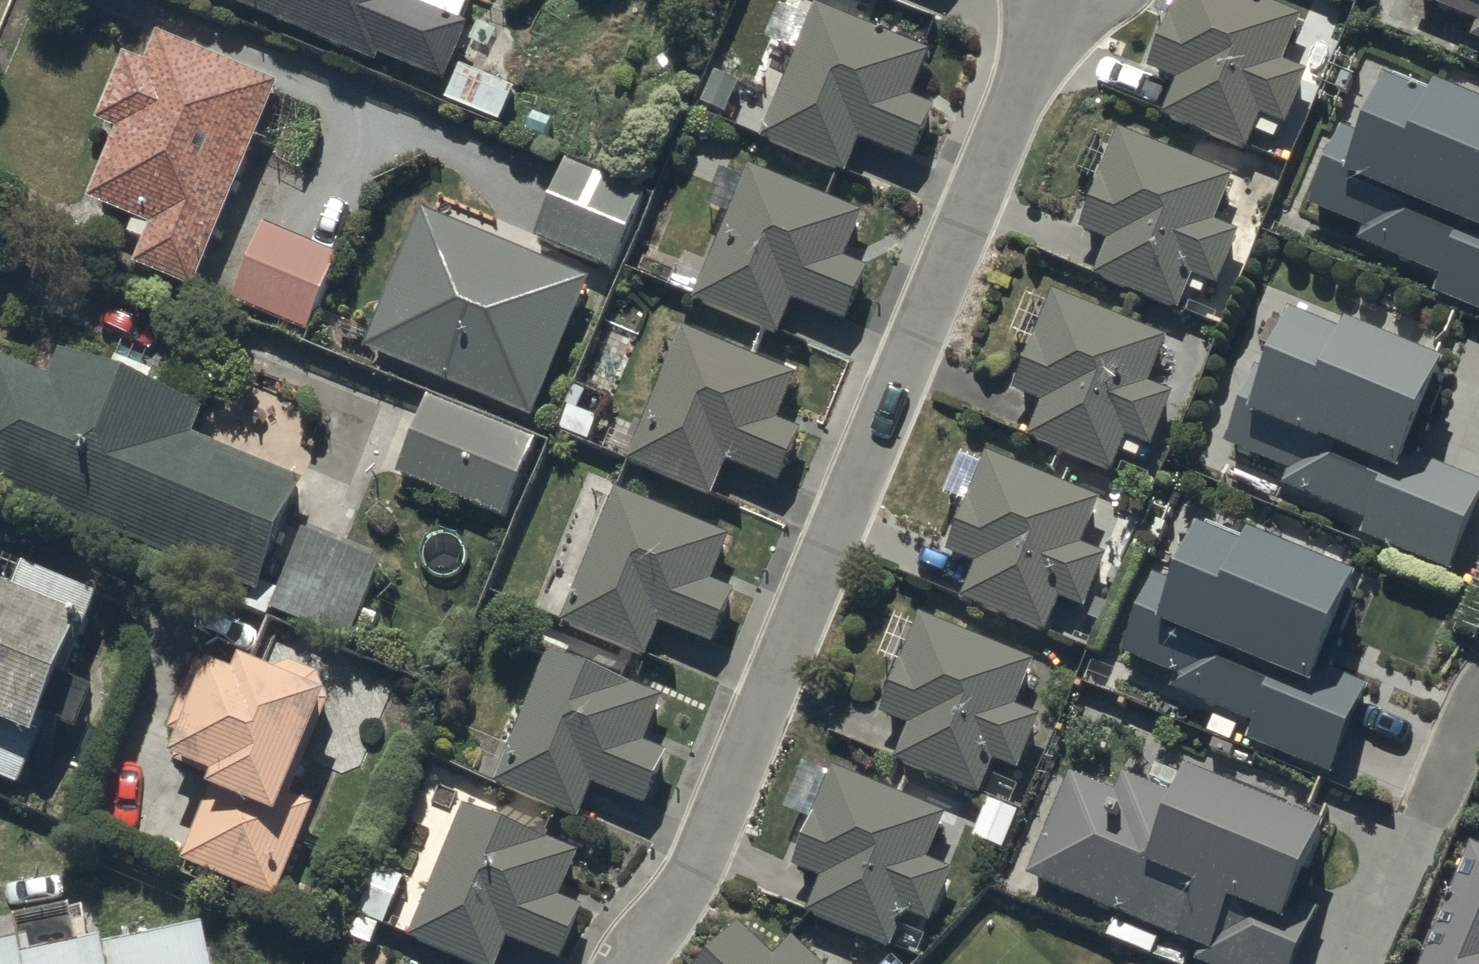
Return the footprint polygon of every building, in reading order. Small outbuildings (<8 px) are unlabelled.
[(448,87),(473,29),(463,25),(474,0),(221,0),(381,67),(384,60),(448,87)] [(1305,19),(1257,0),(1180,0),(1151,72),(1180,84),(1165,121),(1251,155),(1265,121),(1289,130),(1311,76),(1286,66),(1305,19)] [(1418,0),(1478,25),(1478,0),(1419,0),(1418,0)] [(764,143),(849,178),(863,143),(915,164),(937,111),(914,102),(933,56),(820,9),(764,143)] [(197,294),(283,88),(161,38),(149,67),(129,59),(101,125),(121,134),(92,204),(155,230),(138,269),(197,294)] [(448,104),(502,126),(517,91),(463,69),(448,104)] [(1478,314),(1478,110),(1441,95),(1435,108),(1392,91),(1371,143),(1345,132),(1313,210),(1367,233),(1361,246),(1445,281),(1438,298),(1478,314)] [(1097,281),(1183,315),(1196,281),(1220,291),(1242,236),(1218,227),(1236,180),(1121,135),(1082,234),(1111,245),(1097,281)] [(538,241),(615,273),(647,196),(570,165),(538,241)] [(697,305),(782,340),(796,304),(849,326),(871,273),(848,263),(867,217),(753,171),(697,305)] [(368,352),(535,422),(594,283),(427,213),(368,352)] [(235,303),(310,334),(342,258),(268,227),(235,303)] [(1130,442),(1155,452),(1177,398),(1152,389),(1171,342),(1057,297),(1017,396),(1045,408),(1031,443),(1116,476),(1130,442)] [(1478,514),(1478,484),(1416,458),(1452,374),(1352,333),(1348,343),(1299,323),(1276,379),(1261,373),(1229,449),(1291,475),(1285,490),(1370,526),(1364,540),(1453,576),(1478,514)] [(631,466),(715,500),(729,466),(782,488),(804,435),(781,426),(800,380),(686,333),(631,466)] [(261,598),(308,484),(198,439),(208,414),(65,355),(54,381),(0,359),(0,490),(261,598)] [(401,478),(507,521),(538,444),(432,401),(401,478)] [(1086,550),(1104,504),(990,458),(950,558),(979,570),(965,604),(1050,638),(1064,604),(1088,614),(1110,559),(1086,550)] [(566,628),(649,662),(664,627),(716,648),(737,595),(715,586),(733,540),(620,495),(566,628)] [(306,535),(273,613),(351,645),(384,566),(306,535)] [(1334,779),(1371,690),(1329,673),(1363,588),(1256,545),(1250,558),(1205,540),(1185,591),(1159,580),(1127,658),(1180,680),(1174,694),(1258,728),(1251,745),(1334,779)] [(24,792),(104,600),(29,569),(17,598),(0,591),(0,782),(24,792)] [(899,765),(983,800),(997,766),(1022,776),(1044,722),(1019,712),(1038,666),(924,620),(884,719),(913,731),(899,765)] [(597,790),(649,811),(671,757),(648,748),(666,703),(553,657),(498,790),(583,824),(597,790)] [(280,904),(318,809),(296,800),(335,704),(322,678),(293,666),(270,675),(248,666),(242,682),(202,665),(173,735),(188,741),(177,768),(219,785),(186,866),(280,904)] [(931,866),(950,819),(836,773),(796,872),(825,884),(811,919),(895,953),(908,919),(934,929),(956,876),(931,866)] [(1332,839),(1194,781),(1185,803),(1127,778),(1120,797),(1075,778),(1032,882),(1204,954),(1200,963),(1301,963),(1322,914),(1304,906),(1332,839)] [(976,841),(1006,853),(1021,816),(992,803),(976,841)] [(462,963),(504,963),(512,945),(557,963),(566,963),(587,912),(564,903),(583,857),(468,810),(413,944),(462,963)] [(1477,855),(1432,963),(1478,963),(1478,856),(1477,855)] [(798,944),(778,963),(743,930),(711,963),(819,963),(798,944)] [(207,931),(58,963),(214,963),(207,931)] [(24,944),(0,949),(0,963),(28,963),(24,944)]
